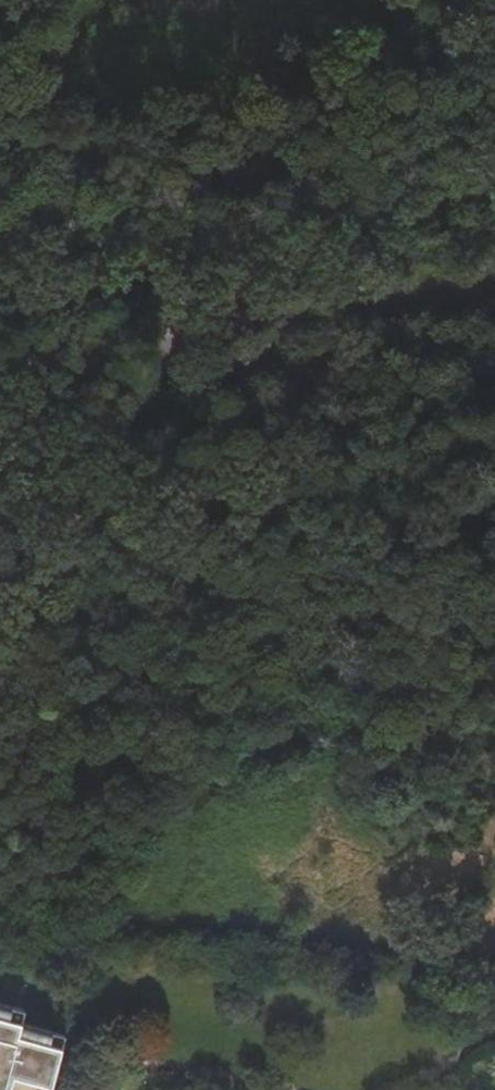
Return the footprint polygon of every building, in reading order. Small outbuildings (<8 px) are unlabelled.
[(16,1082),(46,1089),(55,1089),(56,1086),(68,1041),(23,1028),(10,1024),(14,1012),(0,1008),(0,1089),(14,1089),(16,1082)] [(23,1028),(26,1015),(14,1012),(10,1024),(23,1028)]
